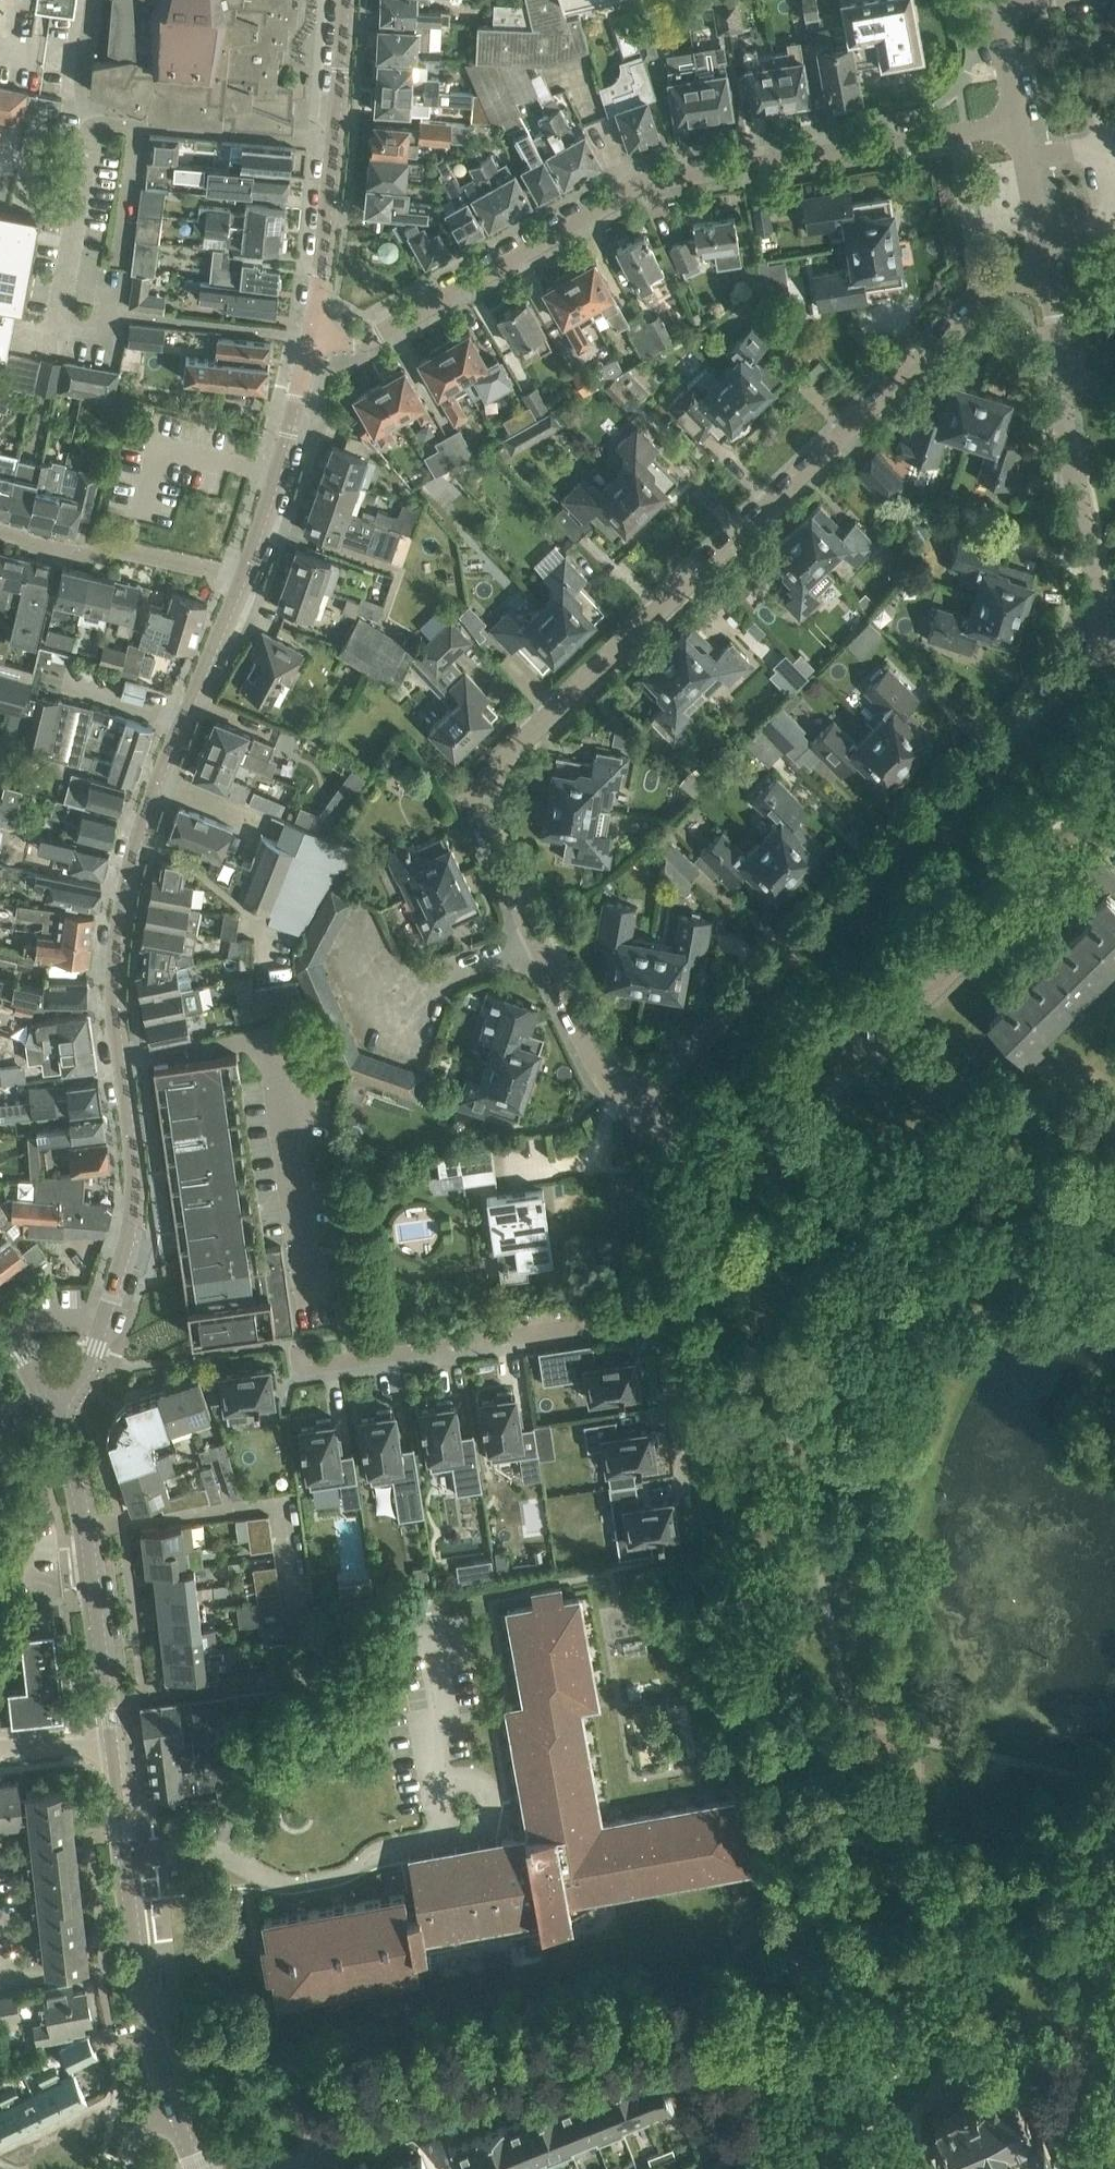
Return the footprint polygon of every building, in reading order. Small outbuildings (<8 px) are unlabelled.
[(35,4),(74,10),(76,0),(36,0),(35,4)] [(288,20),(296,19),(298,3),(291,0),(112,0),(108,48),(122,53),(122,56),(93,61),(93,63),(95,64),(92,72),(95,72),(92,80),(94,81),(90,90),(148,111),(148,116),(293,128),(294,116),(290,114),(293,84),(276,77),(278,56),(282,55),(283,41),(287,41),(288,20)] [(451,22),(451,11),(429,10),(430,0),(379,0),(379,3),(381,6),(380,19),(385,19),(415,21),(431,21),(451,22)] [(537,95),(541,100),(552,94),(536,63),(548,63),(589,48),(581,22),(579,14),(566,16),(566,13),(562,4),(561,0),(526,0),(527,4),(494,3),(492,24),(477,23),(476,63),(466,62),(464,61),(492,125),(502,122),(502,123),(520,115),(515,103),(537,95)] [(730,31),(725,0),(719,0),(712,1),(717,33),(730,31)] [(730,31),(743,29),(738,0),(725,0),(730,31)] [(806,20),(819,18),(817,0),(802,0),(806,20)] [(848,45),(852,67),(881,62),(881,64),(923,56),(913,0),(840,0),(848,45)] [(591,7),(566,13),(566,16),(579,14),(581,22),(595,18),(591,7)] [(640,51),(640,54),(642,59),(643,58),(658,54),(645,12),(629,18),(631,23),(640,51)] [(431,21),(415,21),(385,19),(384,28),(380,28),(380,32),(377,32),(377,43),(379,43),(378,57),(440,60),(440,49),(429,48),(431,21)] [(631,23),(614,29),(623,57),(640,51),(631,23)] [(833,48),(829,27),(817,29),(829,96),(857,91),(852,67),(848,45),(835,47),(833,48)] [(773,53),(781,104),(783,104),(787,106),(793,105),(796,102),(808,100),(799,41),(786,42),(788,51),(773,53)] [(723,47),(693,52),(695,66),(703,117),(707,116),(707,118),(719,116),(719,114),(732,112),(728,91),(723,60),(726,60),(723,47)] [(773,53),(758,55),(756,47),(744,49),(753,109),(766,107),(769,109),(775,108),(777,105),(781,104),(773,53)] [(640,54),(619,61),(620,63),(620,64),(620,65),(620,67),(620,68),(620,69),(619,72),(618,74),(617,77),(616,78),(614,79),(612,81),(611,82),(610,82),(598,86),(608,116),(618,112),(629,146),(648,139),(650,140),(656,138),(657,136),(658,135),(646,100),(656,97),(643,58),(642,59),(640,54)] [(438,91),(439,78),(426,77),(427,65),(378,61),(378,64),(375,64),(375,75),(377,75),(376,87),(438,91)] [(695,66),(667,70),(676,121),(689,119),(689,121),(700,119),(700,117),(703,117),(695,66)] [(22,122),(27,92),(0,86),(0,119),(22,122)] [(376,87),(376,97),(373,97),(372,108),(375,108),(375,111),(430,115),(431,103),(472,106),(473,93),(438,91),(376,87)] [(29,93),(28,102),(58,107),(59,99),(29,93)] [(554,97),(542,104),(548,113),(548,112),(583,173),(589,169),(590,171),(600,166),(599,164),(602,162),(591,143),(584,132),(577,136),(554,97)] [(583,173),(548,112),(548,113),(538,119),(544,131),(532,137),(559,185),(563,182),(564,184),(566,182),(567,184),(577,179),(576,177),(583,173)] [(559,185),(530,133),(520,115),(502,123),(507,132),(512,129),(518,139),(531,163),(522,168),(538,198),(540,197),(543,198),(548,195),(549,192),(560,186),(559,185)] [(464,123),(420,120),(418,129),(374,124),(373,136),(370,138),(370,145),(372,147),(371,151),(418,157),(420,141),(449,145),(450,141),(468,143),(464,123)] [(179,138),(150,135),(148,161),(177,164),(179,138)] [(277,173),(278,168),(289,169),(289,166),(293,167),(294,157),(290,156),(291,150),(296,150),(296,149),(291,148),(231,143),(228,169),(277,173)] [(473,175),(460,182),(469,198),(472,197),(489,226),(491,225),(494,226),(499,223),(500,220),(510,214),(479,161),(473,152),(463,154),(464,156),(470,166),(469,167),(473,175)] [(368,181),(406,185),(407,174),(423,175),(424,161),(371,155),(370,166),(367,168),(366,177),(368,179),(368,181)] [(480,161),(479,161),(510,214),(520,209),(522,209),(528,206),(528,204),(531,202),(514,173),(507,160),(497,166),(491,155),(480,161)] [(441,203),(446,211),(462,241),(465,240),(467,241),(473,238),(473,235),(484,229),(467,199),(468,199),(454,175),(444,156),(435,161),(442,172),(438,174),(443,182),(452,198),(441,203)] [(289,174),(277,173),(228,169),(148,162),(147,178),(170,180),(171,177),(209,180),(208,190),(287,197),(289,174)] [(138,214),(162,216),(166,189),(141,186),(138,214)] [(365,212),(382,213),(399,215),(415,217),(435,218),(436,205),(436,204),(406,201),(408,190),(396,188),(389,188),(367,187),(365,212)] [(852,202),(850,191),(802,199),(807,234),(848,228),(851,248),(896,241),(892,213),(893,212),(891,196),(852,202)] [(199,205),(197,219),(283,229),(286,207),(264,205),(247,203),(246,213),(231,211),(231,209),(207,206),(199,205)] [(772,231),(771,225),(767,204),(753,206),(757,234),(772,231)] [(425,262),(427,261),(431,264),(441,258),(440,254),(449,249),(447,246),(457,241),(436,205),(435,218),(415,217),(399,215),(402,221),(393,226),(399,236),(405,237),(410,234),(425,262)] [(6,362),(7,353),(15,309),(22,311),(39,218),(0,211),(0,360),(6,362)] [(135,239),(156,242),(159,242),(162,216),(138,214),(135,239)] [(714,250),(717,267),(741,262),(734,217),(692,224),(695,239),(687,240),(687,239),(671,246),(681,268),(682,267),(684,273),(699,267),(692,253),(714,250)] [(193,219),(194,226),(196,230),(199,232),(204,234),(203,246),(222,249),(228,250),(229,248),(225,247),(226,245),(281,251),(283,229),(193,219)] [(644,234),(617,248),(627,268),(640,294),(642,293),(652,288),(650,284),(666,276),(663,272),(661,267),(654,254),(644,234)] [(151,275),(155,275),(159,242),(156,242),(135,239),(131,272),(134,273),(151,275)] [(380,244),(380,245),(379,250),(381,250),(382,253),(383,254),(385,255),(388,256),(390,255),(392,255),(393,254),(394,252),(395,251),(395,249),(395,246),(394,244),(392,242),(390,241),(388,241),(385,241),(383,243),(381,245),(380,244)] [(867,300),(865,289),(904,283),(902,266),(900,266),(896,241),(851,248),(854,269),(814,276),(819,307),(867,300)] [(210,264),(208,282),(224,283),(230,284),(276,290),(276,288),(280,287),(281,278),(278,276),(279,264),(262,262),(262,259),(228,255),(228,250),(222,249),(220,266),(210,264)] [(784,261),(768,263),(770,277),(786,275),(784,261)] [(568,272),(592,317),(605,310),(615,329),(628,322),(593,262),(582,268),(579,266),(568,272)] [(544,290),(555,309),(579,351),(590,344),(579,325),(592,317),(568,272),(555,279),(555,284),(544,290)] [(151,275),(134,273),(129,307),(164,312),(166,295),(148,293),(151,275)] [(185,279),(185,288),(190,288),(201,289),(200,296),(228,300),(227,310),(274,315),(276,290),(230,284),(224,283),(208,282),(202,281),(191,280),(185,279)] [(552,346),(526,300),(499,315),(518,348),(532,339),(540,353),(552,346)] [(660,349),(673,341),(660,316),(646,323),(647,325),(646,326),(647,328),(648,328),(660,349)] [(130,323),(127,344),(127,346),(162,350),(164,327),(130,323)] [(752,409),(784,378),(759,352),(769,342),(752,324),(727,348),(727,355),(734,362),(721,376),(710,364),(709,364),(752,409)] [(647,328),(646,326),(631,334),(630,335),(643,359),(660,349),(648,328),(647,328)] [(454,337),(443,343),(467,388),(474,399),(489,390),(489,392),(502,384),(503,385),(511,380),(498,358),(488,364),(470,332),(468,333),(458,339),(454,337)] [(186,356),(183,379),(266,388),(270,343),(218,337),(216,359),(186,356)] [(430,355),(419,361),(454,423),(467,416),(455,395),(467,388),(443,343),(430,350),(430,355)] [(40,360),(8,354),(7,359),(0,393),(0,409),(7,410),(12,387),(35,391),(37,379),(40,360)] [(586,364),(571,372),(584,394),(613,377),(622,369),(615,357),(590,371),(586,364)] [(41,360),(37,379),(58,384),(63,363),(42,358),(41,360)] [(88,366),(64,362),(59,391),(81,396),(88,366)] [(709,364),(693,380),(666,407),(698,437),(707,427),(720,440),(752,409),(709,364)] [(88,366),(81,396),(113,401),(118,372),(88,366)] [(625,369),(616,377),(624,386),(633,376),(625,369)] [(404,370),(394,375),(390,374),(383,378),(383,382),(382,382),(401,417),(415,408),(422,421),(431,416),(404,370)] [(616,377),(604,387),(618,401),(619,402),(630,391),(624,386),(616,377)] [(401,417),(382,382),(355,398),(364,414),(354,423),(367,438),(375,433),(382,444),(394,437),(387,424),(401,417)] [(981,393),(955,385),(948,405),(943,408),(939,420),(918,413),(910,437),(902,434),(896,453),(936,466),(946,431),(967,438),(981,393)] [(535,414),(548,407),(536,386),(523,393),(535,414)] [(1015,470),(1022,446),(1001,439),(1005,427),(1002,422),(1008,402),(981,393),(967,438),(988,444),(977,478),(1017,491),(1023,472),(1015,470)] [(529,423),(503,437),(511,452),(537,438),(529,423)] [(678,480),(653,454),(659,448),(637,425),(616,445),(620,448),(621,457),(628,464),(615,476),(647,510),(678,480)] [(447,435),(462,462),(475,455),(459,428),(447,435)] [(332,445),(323,472),(358,484),(371,448),(364,439),(348,434),(343,449),(332,445)] [(462,462),(447,435),(434,442),(449,469),(462,462)] [(19,453),(0,449),(0,516),(4,517),(17,458),(19,453)] [(883,498),(903,479),(875,453),(857,471),(883,498)] [(17,458),(4,517),(21,521),(28,523),(41,463),(17,458)] [(41,463),(28,523),(34,524),(51,528),(59,492),(59,491),(61,481),(65,464),(52,461),(51,464),(41,462),(41,463)] [(62,481),(59,492),(51,528),(75,533),(79,516),(89,518),(99,474),(80,470),(77,484),(62,481)] [(323,472),(314,499),(349,512),(358,484),(323,472)] [(452,473),(441,479),(451,489),(459,481),(452,473)] [(614,541),(647,510),(615,476),(601,490),(595,483),(586,482),(582,477),(561,498),(582,519),(579,522),(563,505),(552,516),(576,540),(595,521),(614,541)] [(306,514),(304,522),(305,524),(304,527),(365,549),(389,557),(399,529),(390,526),(375,521),(349,512),(314,499),(309,513),(306,514)] [(378,509),(375,521),(390,526),(394,515),(378,509)] [(811,513),(791,532),(822,564),(840,548),(856,564),(877,544),(859,526),(850,536),(844,530),(839,536),(831,527),(825,527),(811,513)] [(925,524),(914,532),(921,542),(932,534),(925,524)] [(791,532),(771,551),(784,566),(784,572),(792,580),(787,586),(792,591),(782,600),(797,616),(799,618),(820,598),(818,596),(836,578),(822,564),(791,532)] [(996,569),(1000,554),(991,551),(993,545),(960,534),(950,565),(983,575),(976,598),(1022,612),(1030,584),(1010,578),(1007,573),(996,569)] [(296,549),(287,576),(321,588),(331,592),(341,565),(330,561),(317,556),(296,549)] [(22,585),(28,558),(4,553),(0,570),(0,606),(4,608),(3,612),(14,617),(22,585)] [(545,610),(574,640),(606,610),(581,583),(587,578),(565,556),(545,576),(552,583),(552,589),(556,594),(542,607),(545,610)] [(10,638),(35,643),(54,565),(28,558),(22,585),(14,617),(11,630),(10,638)] [(89,573),(62,567),(51,612),(68,615),(70,605),(81,607),(89,573)] [(81,607),(79,619),(89,622),(104,625),(107,614),(115,579),(89,573),(81,607)] [(277,605),(297,612),(311,617),(321,588),(287,576),(277,605)] [(115,579),(107,614),(120,617),(116,632),(128,635),(133,618),(135,609),(141,585),(115,579)] [(866,592),(857,600),(869,613),(878,604),(866,592)] [(163,604),(162,607),(151,604),(148,613),(164,618),(166,613),(200,624),(206,604),(172,593),(168,605),(163,604)] [(360,603),(347,598),(342,611),(356,616),(360,603)] [(976,598),(970,616),(937,606),(927,639),(961,650),(963,643),(972,646),(976,631),(988,635),(994,632),(1014,638),(1022,612),(976,598)] [(360,603),(356,615),(376,622),(382,606),(362,599),(360,603)] [(574,640),(545,610),(542,607),(529,620),(524,616),(518,615),(511,608),(490,628),(511,650),(517,644),(542,671),(574,640)] [(469,608),(458,618),(479,645),(485,639),(478,632),(485,625),(469,608)] [(192,649),(193,647),(200,624),(166,613),(164,618),(148,613),(139,642),(147,645),(146,647),(171,655),(175,643),(192,649)] [(339,651),(394,685),(414,652),(359,618),(339,651)] [(465,672),(452,660),(472,640),(450,619),(415,653),(416,655),(408,662),(451,708),(429,729),(454,756),(492,719),(491,718),(498,712),(486,700),(489,697),(465,672)] [(755,620),(746,629),(758,640),(766,632),(755,620)] [(869,624),(862,631),(876,646),(883,639),(869,624)] [(72,648),(75,635),(48,628),(45,642),(72,648)] [(302,653),(282,642),(262,632),(250,654),(256,658),(241,687),(270,702),(289,665),(294,667),(302,653)] [(685,633),(664,653),(706,697),(724,680),(727,684),(740,671),(744,675),(754,665),(730,640),(719,650),(713,656),(705,648),(699,648),(685,633)] [(4,662),(9,638),(10,636),(6,635),(4,641),(0,639),(0,661),(4,662)] [(126,650),(122,666),(139,671),(145,647),(146,647),(147,645),(139,642),(139,645),(129,642),(128,641),(126,650)] [(104,644),(99,663),(121,669),(122,666),(126,650),(104,644)] [(785,650),(771,663),(796,687),(809,674),(794,659),(785,650)] [(801,652),(794,659),(809,674),(816,667),(805,656),(801,652)] [(688,714),(706,697),(664,653),(645,672),(659,687),(659,693),(667,701),(650,718),(673,742),(682,734),(679,730),(692,717),(688,714)] [(10,709),(22,713),(13,746),(45,755),(79,765),(86,736),(87,733),(91,714),(107,719),(109,712),(93,707),(60,699),(28,691),(33,670),(4,662),(0,661),(0,707),(10,709)] [(142,700),(147,682),(137,680),(139,671),(122,666),(121,669),(115,693),(142,700)] [(903,714),(914,703),(908,697),(913,692),(889,668),(865,692),(889,716),(873,731),(906,764),(926,744),(911,729),(911,723),(903,714)] [(796,693),(791,698),(797,704),(802,700),(796,693)] [(782,707),(762,726),(785,750),(805,730),(782,707)] [(10,709),(2,743),(13,746),(22,713),(10,709)] [(110,712),(106,726),(121,731),(117,744),(144,753),(153,727),(125,718),(110,712)] [(205,744),(204,747),(237,761),(263,772),(270,775),(277,759),(269,756),(274,744),(273,744),(236,729),(215,721),(212,730),(211,730),(209,734),(206,735),(204,741),(205,744)] [(906,764),(873,731),(858,746),(834,722),(811,745),(834,769),(839,764),(846,771),(857,760),(865,768),(872,769),(887,784),(906,764)] [(615,726),(611,747),(638,752),(639,749),(615,726)] [(783,751),(760,728),(746,742),(768,765),(783,751)] [(79,765),(114,776),(134,783),(143,757),(115,747),(111,761),(84,752),(85,744),(98,748),(101,738),(87,734),(86,736),(79,765)] [(197,765),(193,774),(202,778),(231,790),(229,795),(244,801),(249,789),(251,785),(231,776),(237,761),(204,747),(202,751),(199,752),(197,758),(198,761),(196,765),(197,765)] [(611,810),(611,809),(608,808),(609,805),(612,805),(615,789),(613,789),(612,787),(612,785),(619,787),(622,769),(627,770),(629,756),(594,750),(592,764),(556,758),(549,799),(611,810)] [(79,765),(45,755),(45,756),(41,771),(62,776),(66,762),(79,765)] [(681,781),(694,793),(704,782),(692,771),(681,781)] [(71,772),(63,800),(91,808),(92,805),(117,812),(118,809),(121,807),(123,801),(121,798),(124,787),(71,772)] [(791,825),(802,814),(796,807),(801,802),(777,778),(753,803),(776,826),(761,842),(794,875),(815,855),(800,840),(800,833),(791,825)] [(0,799),(0,823),(13,827),(22,789),(4,785),(0,799)] [(336,789),(330,798),(346,806),(352,797),(336,789)] [(75,837),(76,836),(109,844),(110,841),(113,839),(115,833),(113,830),(116,818),(90,811),(90,808),(68,801),(68,802),(55,798),(52,807),(50,814),(64,818),(63,819),(66,820),(62,833),(75,837)] [(607,834),(611,810),(549,799),(544,826),(564,830),(567,834),(563,858),(610,866),(612,853),(608,853),(611,834),(607,834)] [(299,805),(293,821),(307,827),(326,834),(336,820),(319,813),(299,805)] [(231,826),(200,814),(180,806),(167,838),(188,846),(212,855),(208,865),(205,871),(238,896),(250,866),(225,857),(228,851),(227,850),(229,844),(224,843),(231,826)] [(326,834),(307,827),(293,821),(284,818),(275,840),(262,835),(250,866),(238,896),(263,906),(260,916),(267,919),(267,918),(299,931),(339,868),(343,870),(355,845),(326,834)] [(33,832),(27,862),(50,868),(54,853),(70,857),(68,867),(102,875),(103,872),(105,870),(106,865),(105,862),(108,850),(75,843),(75,842),(41,834),(33,832)] [(398,877),(408,897),(463,872),(444,832),(415,846),(413,842),(387,854),(398,877)] [(734,881),(745,870),(754,879),(760,879),(775,894),(794,875),(761,842),(746,856),(722,832),(699,856),(723,880),(727,875),(734,881)] [(675,864),(685,854),(670,839),(659,849),(675,864)] [(1108,886),(1114,893),(1114,875),(1093,853),(1083,862),(1108,886)] [(672,883),(682,873),(666,857),(663,874),(672,883)] [(187,872),(187,870),(179,863),(160,860),(157,877),(153,876),(149,900),(200,910),(201,909),(189,907),(193,883),(185,882),(187,872)] [(100,885),(37,872),(27,870),(24,883),(46,887),(44,898),(48,899),(50,901),(57,902),(59,901),(96,908),(96,905),(100,902),(101,898),(98,894),(100,885)] [(408,897),(417,915),(429,939),(454,927),(452,923),(481,910),(463,872),(408,897)] [(610,877),(601,885),(608,893),(617,886),(610,877)] [(324,900),(346,911),(353,899),(331,887),(324,900)] [(1114,957),(1114,906),(1106,897),(1092,910),(1097,915),(1050,961),(1080,991),(1114,957)] [(200,910),(149,900),(144,923),(196,932),(200,910)] [(318,912),(340,924),(346,911),(324,900),(318,912)] [(599,980),(607,982),(644,988),(652,943),(631,940),(637,907),(603,901),(597,936),(602,937),(600,946),(606,946),(599,980)] [(94,913),(17,903),(15,916),(43,919),(41,929),(58,932),(91,936),(94,913)] [(224,912),(220,936),(235,939),(239,914),(224,912)] [(311,924),(333,936),(340,924),(318,912),(311,924)] [(688,996),(694,962),(703,964),(711,920),(679,914),(673,947),(652,943),(644,988),(688,996)] [(715,929),(725,931),(728,918),(718,916),(715,929)] [(143,961),(182,962),(184,967),(188,966),(187,964),(194,963),(193,955),(181,952),(185,930),(196,932),(144,923),(140,947),(144,948),(143,961)] [(305,936),(327,948),(333,936),(311,924),(305,936)] [(91,941),(58,936),(37,934),(36,944),(24,942),(22,952),(35,955),(51,958),(88,962),(91,941)] [(297,963),(321,962),(320,961),(327,948),(305,936),(297,950),(297,963)] [(238,967),(253,967),(253,939),(239,939),(238,967)] [(22,952),(11,950),(0,948),(0,963),(31,971),(35,955),(22,952)] [(193,987),(188,966),(184,967),(182,962),(143,961),(142,973),(136,974),(141,1001),(184,992),(183,989),(193,987)] [(1050,961),(990,1021),(1025,1056),(1039,1042),(1034,1038),(1080,991),(1050,961)] [(304,987),(327,977),(321,962),(297,963),(297,971),(304,987)] [(309,999),(332,989),(327,977),(304,987),(309,999)] [(15,997),(45,1005),(45,1004),(87,1004),(87,996),(90,993),(90,985),(87,982),(87,979),(42,979),(43,990),(0,980),(0,994),(15,997)] [(307,1012),(294,981),(284,983),(291,1015),(307,1012)] [(275,1014),(274,1015),(274,1018),(291,1015),(284,983),(269,985),(275,1014)] [(269,985),(252,989),(251,1018),(273,1014),(274,1015),(275,1014),(269,985)] [(184,992),(141,1001),(146,1024),(189,1015),(203,1012),(197,986),(193,987),(183,989),(184,992)] [(332,989),(309,999),(315,1012),(338,1003),(332,989)] [(488,989),(481,1010),(481,1011),(486,1013),(479,1036),(492,1041),(486,1061),(531,1076),(544,1036),(532,1032),(540,1007),(488,989)] [(13,1014),(14,1011),(32,1015),(43,1015),(45,1005),(15,997),(0,994),(0,1012),(13,1014)] [(338,1003),(315,1012),(320,1025),(344,1015),(338,1003)] [(31,1021),(25,1040),(30,1042),(39,1045),(43,1047),(92,1040),(88,1013),(67,1016),(39,1019),(35,1020),(31,1021)] [(193,1036),(189,1015),(146,1024),(150,1045),(193,1036)] [(344,1015),(320,1025),(326,1038),(349,1028),(344,1015)] [(349,1028),(326,1038),(331,1050),(354,1040),(349,1028)] [(25,1081),(25,1082),(45,1079),(43,1072),(46,1071),(74,1067),(95,1064),(92,1040),(43,1047),(39,1045),(30,1042),(25,1040),(25,1042),(27,1062),(23,1062),(23,1064),(0,1067),(0,1084),(25,1081)] [(354,1040),(331,1050),(335,1061),(336,1061),(342,1067),(359,1051),(354,1040)] [(359,1051),(342,1067),(349,1074),(350,1074),(362,1079),(371,1055),(359,1051)] [(240,1084),(236,1053),(153,1065),(169,1171),(175,1170),(177,1184),(170,1185),(177,1231),(183,1230),(185,1243),(179,1244),(192,1336),(246,1328),(247,1337),(293,1330),(281,1245),(256,1249),(232,1085),(240,1084)] [(371,1055),(362,1079),(369,1081),(375,1083),(383,1060),(371,1055)] [(388,1088),(397,1064),(383,1060),(375,1083),(388,1088)] [(517,1118),(531,1076),(486,1061),(479,1081),(465,1076),(457,1102),(485,1111),(486,1107),(517,1118)] [(401,1093),(410,1069),(397,1064),(388,1088),(401,1093)] [(410,1069),(401,1093),(416,1098),(424,1074),(410,1069)] [(350,1074),(345,1098),(361,1103),(369,1081),(362,1079),(350,1074)] [(0,1103),(0,1120),(69,1112),(80,1111),(102,1108),(98,1082),(98,1080),(65,1084),(67,1099),(55,1100),(54,1085),(29,1088),(31,1099),(26,1100),(0,1103)] [(36,1177),(41,1177),(40,1166),(45,1165),(43,1148),(51,1147),(50,1143),(53,1143),(106,1135),(104,1126),(107,1122),(106,1117),(103,1114),(102,1112),(68,1116),(69,1126),(36,1130),(37,1133),(28,1134),(31,1178),(36,1177)] [(82,1201),(84,1174),(84,1172),(110,1169),(106,1140),(70,1144),(74,1175),(36,1177),(35,1198),(13,1196),(12,1218),(64,1222),(108,1226),(113,1203),(82,1201)] [(45,1165),(53,1164),(51,1147),(43,1148),(45,1165)] [(447,1154),(437,1155),(440,1175),(462,1172),(464,1183),(467,1183),(495,1179),(493,1164),(491,1148),(447,1154)] [(487,1197),(498,1280),(529,1275),(526,1258),(552,1254),(543,1189),(487,1197)] [(7,1196),(0,1202),(0,1227),(12,1218),(13,1196),(7,1196)] [(0,1227),(0,1280),(27,1259),(33,1265),(46,1254),(36,1240),(22,1251),(14,1240),(23,1232),(63,1235),(64,1222),(12,1218),(0,1227)] [(617,1361),(603,1363),(596,1364),(593,1344),(594,1344),(594,1343),(538,1351),(543,1384),(587,1377),(590,1398),(618,1394),(619,1396),(624,1395),(624,1393),(638,1391),(635,1376),(641,1375),(639,1360),(633,1361),(633,1359),(617,1361)] [(239,1372),(221,1374),(227,1422),(229,1421),(229,1420),(247,1417),(245,1404),(254,1403),(254,1405),(259,1404),(259,1402),(273,1400),(271,1385),(277,1384),(274,1369),(269,1370),(268,1368),(252,1370),(252,1369),(239,1371),(239,1372)] [(177,1385),(190,1424),(211,1417),(198,1378),(177,1385)] [(157,1392),(170,1431),(190,1424),(177,1385),(175,1379),(162,1383),(164,1390),(157,1392)] [(538,1453),(534,1425),(519,1427),(514,1396),(512,1396),(512,1390),(497,1392),(497,1398),(482,1400),(484,1414),(482,1415),(483,1420),(485,1419),(491,1460),(538,1453)] [(118,1470),(157,1457),(150,1437),(170,1431),(157,1392),(124,1403),(128,1415),(128,1416),(117,1411),(110,1427),(120,1432),(119,1433),(107,1437),(118,1470)] [(482,1490),(473,1432),(472,1433),(472,1434),(459,1436),(454,1405),(452,1405),(451,1399),(436,1401),(437,1407),(421,1409),(423,1418),(421,1418),(422,1424),(424,1423),(430,1470),(452,1466),(456,1494),(482,1490)] [(424,1515),(414,1446),(412,1446),(413,1447),(399,1449),(394,1414),(392,1414),(391,1408),(376,1410),(377,1416),(361,1418),(364,1437),(362,1437),(363,1442),(365,1442),(371,1483),(381,1481),(390,1480),(396,1519),(407,1518),(424,1515)] [(303,1439),(301,1439),(302,1445),(303,1444),(310,1488),(358,1481),(353,1452),(352,1452),(352,1453),(338,1455),(333,1422),(332,1423),(331,1417),(316,1419),(316,1425),(301,1427),(303,1439)] [(641,1463),(655,1461),(652,1446),(658,1445),(656,1430),(650,1431),(650,1429),(617,1434),(615,1420),(616,1420),(616,1419),(583,1424),(587,1450),(604,1449),(609,1484),(608,1484),(608,1486),(610,1486),(636,1482),(637,1481),(637,1480),(635,1480),(633,1465),(636,1464),(636,1466),(641,1465),(641,1463)] [(219,1458),(228,1455),(224,1441),(209,1446),(213,1457),(218,1455),(219,1458)] [(213,1457),(209,1446),(199,1450),(201,1458),(202,1461),(213,1457)] [(222,1468),(231,1465),(228,1455),(219,1458),(222,1468)] [(125,1490),(163,1477),(157,1457),(118,1470),(125,1490)] [(225,1478),(235,1475),(231,1465),(222,1468),(225,1478)] [(214,1477),(211,1466),(200,1469),(203,1480),(214,1477)] [(229,1488),(238,1485),(235,1475),(225,1478),(229,1488)] [(132,1511),(170,1498),(163,1477),(125,1490),(132,1511)] [(203,1480),(205,1486),(207,1491),(218,1487),(214,1477),(203,1480)] [(637,1484),(637,1482),(609,1487),(619,1556),(617,1557),(618,1558),(655,1553),(654,1551),(653,1551),(651,1536),(658,1535),(658,1537),(663,1536),(663,1534),(677,1532),(674,1516),(680,1515),(678,1500),(672,1501),(672,1499),(639,1504),(636,1484),(637,1484)] [(238,1485),(229,1488),(232,1497),(242,1496),(238,1485)] [(205,1486),(184,1494),(188,1506),(210,1501),(207,1491),(205,1486)] [(210,1501),(222,1499),(218,1487),(207,1491),(210,1501)] [(248,1539),(272,1535),(270,1523),(269,1514),(246,1517),(247,1526),(248,1539)] [(192,1523),(141,1529),(143,1551),(194,1545),(192,1523)] [(273,1548),(272,1535),(248,1539),(250,1552),(273,1548)] [(194,1545),(143,1551),(145,1572),(194,1567),(203,1566),(200,1544),(194,1545)] [(490,1559),(474,1561),(476,1579),(493,1576),(490,1559)] [(278,1578),(276,1565),(253,1568),(254,1581),(278,1578)] [(153,1572),(156,1592),(196,1588),(194,1567),(145,1572),(153,1572)] [(280,1599),(279,1590),(278,1578),(254,1581),(256,1594),(258,1601),(280,1599)] [(418,1972),(430,1970),(426,1948),(570,1922),(569,1916),(573,1915),(571,1905),(567,1906),(566,1901),(752,1868),(750,1852),(762,1850),(757,1820),(744,1822),(739,1796),(600,1821),(580,1706),(598,1703),(578,1596),(563,1599),(561,1587),(531,1592),(533,1604),(507,1609),(526,1714),(508,1718),(529,1834),(501,1839),(503,1850),(410,1866),(424,1948),(415,1950),(418,1972)] [(156,1592),(158,1614),(198,1609),(196,1588),(156,1592)] [(283,1620),(280,1599),(258,1601),(236,1605),(239,1626),(260,1622),(283,1620)] [(65,1709),(54,1608),(17,1612),(25,1677),(6,1679),(8,1693),(0,1694),(0,1716),(65,1709)] [(215,1629),(215,1628),(200,1629),(198,1609),(158,1614),(160,1635),(201,1630),(215,1629)] [(285,1633),(283,1620),(260,1622),(262,1636),(285,1633)] [(203,1652),(217,1650),(215,1629),(201,1630),(160,1635),(163,1656),(203,1652)] [(290,1667),(286,1640),(263,1643),(267,1671),(290,1667)] [(200,1679),(220,1676),(218,1657),(224,1657),(223,1649),(217,1650),(203,1652),(163,1656),(165,1678),(170,1678),(170,1682),(185,1680),(185,1676),(199,1674),(200,1679)] [(149,1704),(141,1705),(144,1724),(153,1796),(155,1796),(175,1793),(216,1788),(217,1796),(218,1805),(228,1803),(247,1801),(241,1762),(218,1765),(215,1765),(214,1757),(217,1757),(215,1740),(223,1739),(224,1746),(238,1744),(234,1715),(225,1716),(225,1711),(269,1707),(268,1690),(163,1703),(149,1704)] [(86,1947),(91,1947),(90,1935),(85,1935),(81,1903),(86,1903),(85,1890),(80,1891),(77,1859),(81,1858),(80,1846),(75,1847),(72,1815),(76,1814),(75,1802),(70,1802),(68,1786),(26,1791),(27,1796),(20,1797),(18,1780),(2,1782),(1,1777),(0,1778),(0,1825),(23,1823),(23,1822),(30,1821),(46,1969),(88,1964),(86,1947)] [(424,1948),(416,1900),(406,1901),(404,1892),(264,1918),(268,1940),(262,1941),(268,1976),(274,1975),(278,1998),(418,1972),(415,1950),(424,1948)] [(72,2036),(71,2032),(84,2030),(82,2020),(91,2018),(85,1989),(73,1991),(71,1983),(43,1988),(50,2023),(35,2026),(38,2043),(72,2036)] [(16,1994),(0,1997),(0,2021),(20,2017),(16,1994)] [(60,2048),(70,2068),(97,2055),(87,2035),(60,2048)] [(50,2054),(41,2058),(66,2111),(87,2101),(74,2075),(63,2080),(50,2054)] [(41,2058),(40,2059),(44,2068),(36,2072),(44,2089),(33,2094),(46,2121),(66,2111),(41,2058)] [(672,2104),(656,2064),(655,2064),(655,2065),(631,2075),(630,2074),(629,2074),(645,2114),(647,2119),(674,2108),(672,2104)] [(647,2119),(645,2114),(629,2074),(604,2084),(620,2124),(622,2131),(648,2121),(647,2119)] [(11,2076),(2,2081),(26,2131),(46,2121),(33,2094),(22,2100),(11,2076)] [(26,2131),(2,2081),(0,2082),(0,2101),(4,2109),(0,2111),(0,2129),(6,2140),(26,2131)] [(936,2149),(938,2154),(948,2158),(951,2156),(957,2168),(960,2168),(983,2158),(983,2160),(990,2157),(992,2161),(1005,2154),(1003,2151),(1009,2147),(1008,2146),(1029,2136),(1031,2140),(1047,2132),(1040,2118),(1032,2122),(1012,2081),(933,2119),(940,2133),(937,2134),(934,2144),(936,2149)] [(622,2131),(620,2124),(604,2084),(603,2085),(603,2086),(579,2095),(594,2134),(597,2141),(598,2144),(623,2134),(622,2131)] [(597,2141),(594,2134),(579,2095),(554,2105),(554,2104),(553,2104),(568,2144),(571,2151),(597,2141)] [(571,2151),(568,2144),(553,2104),(527,2115),(543,2154),(546,2162),(547,2164),(572,2154),(571,2151)] [(543,2154),(527,2115),(526,2115),(527,2116),(503,2125),(503,2124),(502,2125),(517,2164),(519,2168),(527,2168),(546,2162),(543,2154)] [(476,2135),(490,2168),(519,2168),(517,2164),(502,2125),(476,2135)] [(450,2145),(459,2168),(490,2168),(476,2135),(475,2135),(476,2136),(451,2146),(451,2145),(450,2145)] [(675,2155),(672,2147),(660,2152),(663,2160),(675,2155)] [(663,2160),(660,2152),(648,2157),(651,2165),(663,2160)] [(421,2153),(381,2168),(427,2168),(421,2153)] [(365,2159),(339,2168),(368,2168),(365,2159)]
